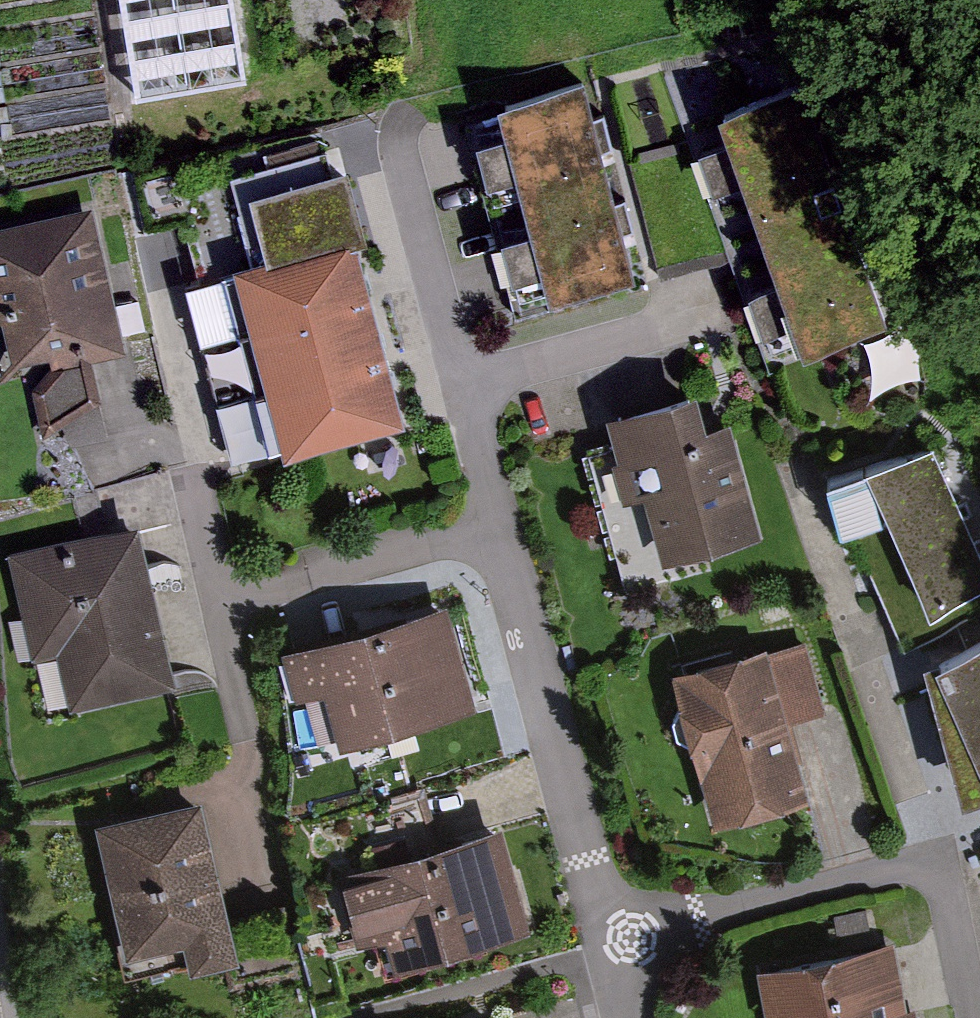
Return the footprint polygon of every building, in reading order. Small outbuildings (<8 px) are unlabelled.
[(140,95),(252,78),(240,0),(126,0),(140,95)] [(587,82),(456,119),(486,222),(614,188),(587,82)] [(788,88),(677,125),(759,372),(870,335),(788,88)] [(339,146),(283,160),(305,247),(196,274),(213,339),(375,302),(339,146)] [(614,188),(486,222),(513,326),(642,292),(614,188)] [(0,216),(0,364),(3,379),(134,350),(100,194),(0,216)] [(375,302),(213,339),(226,398),(389,360),(375,302)] [(389,360),(226,398),(242,467),(405,429),(389,360)] [(618,439),(574,452),(620,616),(671,602),(661,567),(747,543),(705,394),(613,420),(618,439)] [(818,480),(844,540),(894,530),(938,620),(979,601),(979,564),(935,457),(818,480)] [(181,692),(143,518),(18,545),(56,720),(181,692)] [(456,608),(297,648),(325,758),(484,719),(456,608)] [(804,641),(678,682),(685,703),(667,727),(672,745),(698,753),(728,846),(813,819),(788,740),(832,726),(804,641)] [(934,663),(979,791),(979,646),(934,663)] [(220,802),(103,827),(135,972),(226,952),(252,946),(244,911),(220,802)] [(502,822),(367,859),(369,867),(344,874),(362,941),(387,934),(395,962),(530,926),(502,822)] [(282,901),(244,911),(252,946),(226,952),(236,988),(300,970),(282,901)] [(753,975),(761,1017),(910,1017),(896,946),(753,975)]
